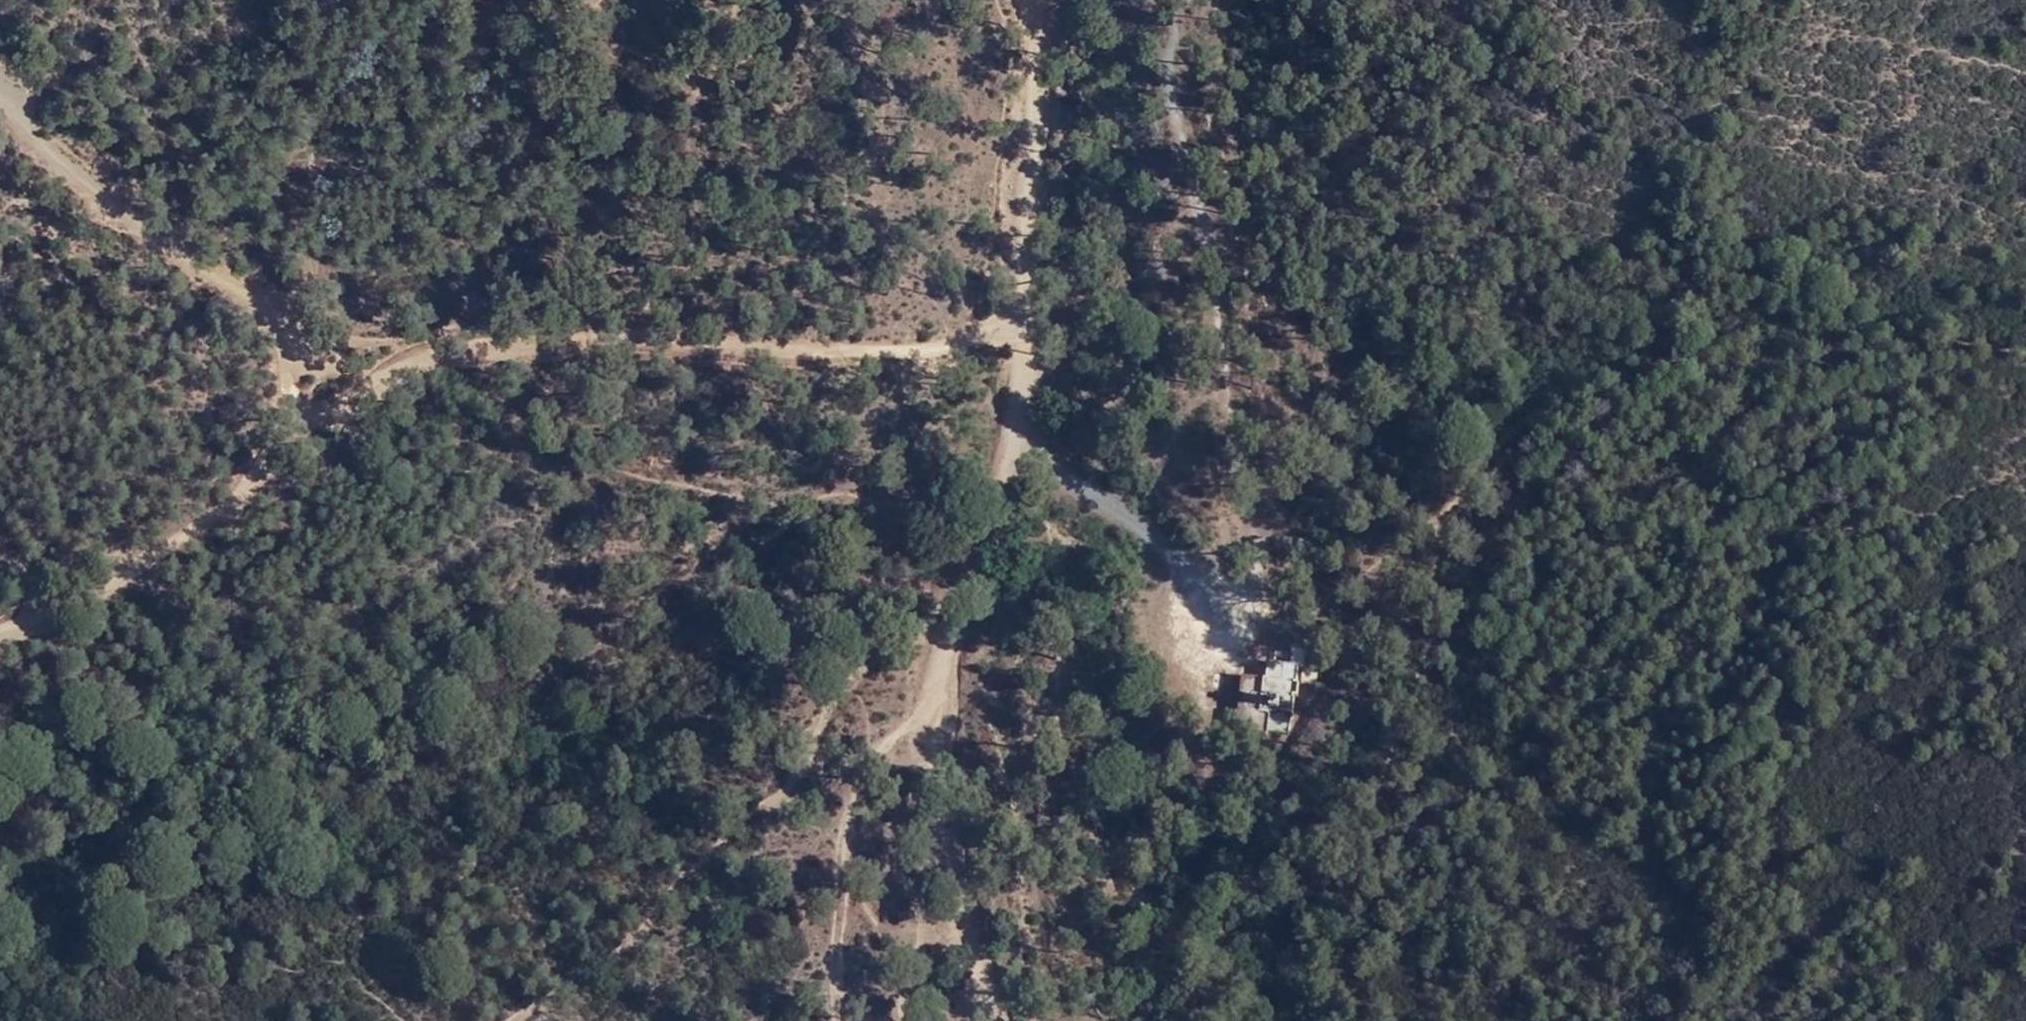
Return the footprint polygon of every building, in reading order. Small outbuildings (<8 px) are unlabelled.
[(1241,660),(1233,731),(1298,739),(1311,653),(1241,660)]
